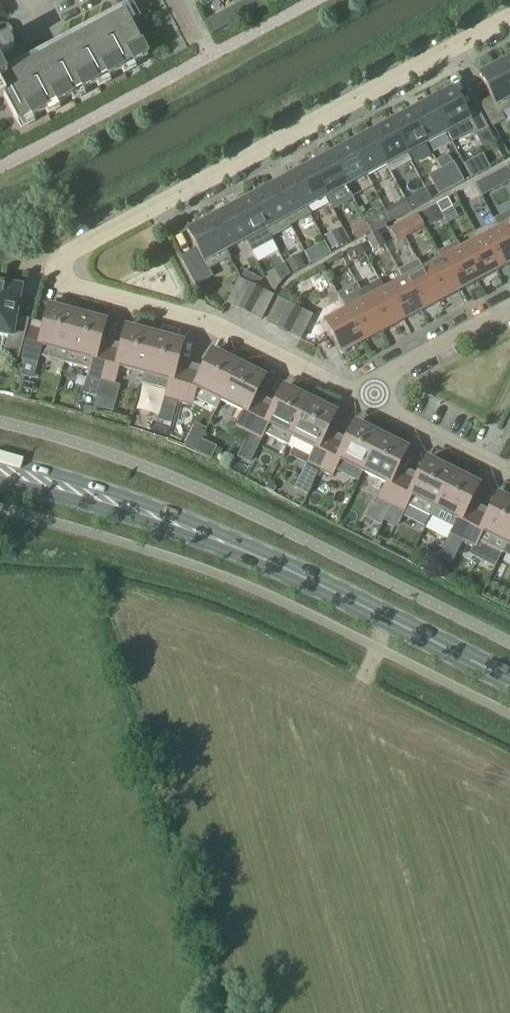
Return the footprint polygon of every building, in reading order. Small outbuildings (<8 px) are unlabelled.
[(139,20),(130,3),(120,9),(122,14),(9,75),(10,76),(5,78),(0,68),(0,99),(2,98),(17,126),(147,57),(129,25),(139,20)] [(13,52),(7,42),(10,39),(11,34),(10,30),(7,27),(3,25),(0,26),(0,59),(13,52)] [(500,64),(509,84),(509,59),(500,64)] [(509,108),(509,84),(500,64),(478,76),(491,100),(480,105),(492,128),(503,122),(499,114),(509,108)] [(429,102),(451,143),(472,132),(475,137),(486,131),(474,108),(463,114),(451,90),(429,102)] [(450,144),(451,143),(429,102),(409,113),(426,145),(446,135),(450,144)] [(406,156),(426,145),(409,113),(389,124),(410,163),(406,156)] [(390,174),(410,163),(389,124),(368,134),(390,174)] [(389,174),(390,174),(368,134),(348,145),(366,177),(385,167),(389,174)] [(346,188),(366,177),(348,145),(328,156),(346,188)] [(326,199),(346,188),(328,156),(308,167),(326,199)] [(454,162),(441,169),(452,189),(465,182),(454,162)] [(306,209),(326,199),(308,167),(288,177),(309,216),(306,209)] [(441,169),(428,176),(439,196),(452,189),(441,169)] [(289,227),(309,216),(288,177),(268,188),(289,227)] [(473,185),(479,196),(480,198),(490,192),(483,180),(473,185)] [(473,185),(462,191),(467,202),(479,196),(473,185)] [(269,238),(289,227),(268,188),(248,199),(269,238)] [(251,253),(271,242),(269,238),(248,199),(228,210),(251,253)] [(419,223),(433,218),(428,206),(414,211),(419,223)] [(250,253),(251,253),(228,210),(208,220),(228,259),(229,259),(226,252),(245,242),(250,253)] [(362,219),(370,234),(386,226),(378,211),(362,219)] [(509,254),(509,212),(492,221),(509,254)] [(208,220),(186,232),(195,250),(179,258),(194,287),(211,278),(207,271),(228,259),(208,220)] [(509,265),(509,254),(492,221),(492,222),(493,224),(475,234),(495,273),(509,265)] [(398,224),(405,237),(409,235),(402,222),(398,224)] [(364,224),(350,231),(355,241),(363,237),(365,239),(371,236),(370,234),(364,224)] [(388,229),(388,230),(395,243),(405,237),(398,224),(388,229)] [(324,252),(336,246),(329,232),(317,237),(324,252)] [(476,283),(495,273),(475,234),(474,234),(478,241),(459,251),(476,283)] [(456,244),(436,254),(440,261),(457,293),(476,283),(459,251),(456,244)] [(363,255),(359,246),(345,253),(350,262),(363,255)] [(438,303),(457,293),(440,261),(421,271),(438,303)] [(416,262),(397,272),(402,281),(419,313),(438,303),(421,271),(416,262)] [(279,283),(279,284),(284,278),(289,276),(283,265),(273,271),(279,283)] [(308,290),(321,286),(316,271),(282,283),(286,293),(307,286),(308,290)] [(263,273),(254,278),(262,292),(271,287),(263,273)] [(238,281),(226,304),(237,310),(249,287),(238,281)] [(400,324),(419,313),(402,281),(383,291),(400,324)] [(378,282),(359,292),(364,302),(381,334),(400,324),(383,291),(378,282)] [(7,338),(2,356),(17,360),(25,331),(13,328),(20,289),(0,286),(0,337),(7,338)] [(249,287),(237,310),(248,315),(260,292),(249,287)] [(260,292),(248,315),(260,321),(271,298),(260,292)] [(277,300),(265,324),(276,329),(288,306),(277,300)] [(362,344),(381,334),(364,302),(345,312),(362,344)] [(55,310),(49,308),(42,335),(30,332),(22,361),(35,365),(37,357),(63,364),(76,316),(69,314),(70,310),(56,306),(55,310)] [(288,306),(276,329),(287,335),(299,312),(288,306)] [(299,340),(310,317),(299,312),(287,335),(299,340)] [(340,356),(362,344),(345,312),(323,323),(340,356)] [(83,313),(82,317),(76,316),(63,364),(89,371),(87,379),(99,382),(107,353),(95,350),(103,323),(96,321),(97,317),(83,313)] [(118,356),(107,353),(99,382),(112,386),(117,368),(142,375),(139,385),(140,385),(153,337),(146,335),(148,331),(133,327),(132,331),(126,329),(118,356)] [(159,338),(153,337),(140,385),(166,392),(164,400),(175,403),(186,375),(172,371),(180,344),(173,342),(175,338),(160,334),(159,338)] [(199,379),(186,375),(175,403),(187,406),(191,399),(214,411),(237,366),(231,363),(233,359),(219,353),(218,356),(212,353),(199,379)] [(237,366),(214,411),(215,411),(220,402),(243,414),(235,430),(247,436),(260,409),(249,404),(262,379),(256,376),(258,372),(245,365),(243,369),(237,366)] [(271,414),(260,409),(247,436),(259,442),(262,434),(285,446),(308,402),(302,399),(304,395),(291,388),(289,392),(283,389),(271,414)] [(314,405),(308,402),(285,446),(287,447),(291,438),(314,449),(306,466),(318,472),(331,445),(321,439),(333,414),(327,411),(329,407),(316,401),(314,405)] [(342,450),(331,445),(318,472),(330,477),(338,461),(362,473),(380,438),(374,435),(376,431),(362,424),(360,428),(355,425),(342,450)] [(385,440),(380,438),(362,473),(386,485),(378,502),(390,507),(403,481),(392,475),(405,450),(399,447),(401,443),(387,437),(385,440)] [(414,486),(403,481),(390,507),(402,513),(405,506),(429,518),(451,474),(445,471),(447,467),(434,460),(432,464),(426,461),(414,486)] [(451,474),(429,518),(430,519),(453,530),(449,537),(461,543),(474,516),(464,511),(476,486),(470,483),(472,479),(459,473),(457,477),(451,474)] [(474,516),(461,543),(473,549),(476,542),(500,554),(509,535),(509,498),(506,496),(504,500),(498,497),(485,522),(474,516)] [(500,554),(501,554),(506,546),(509,548),(509,535),(500,554)]
